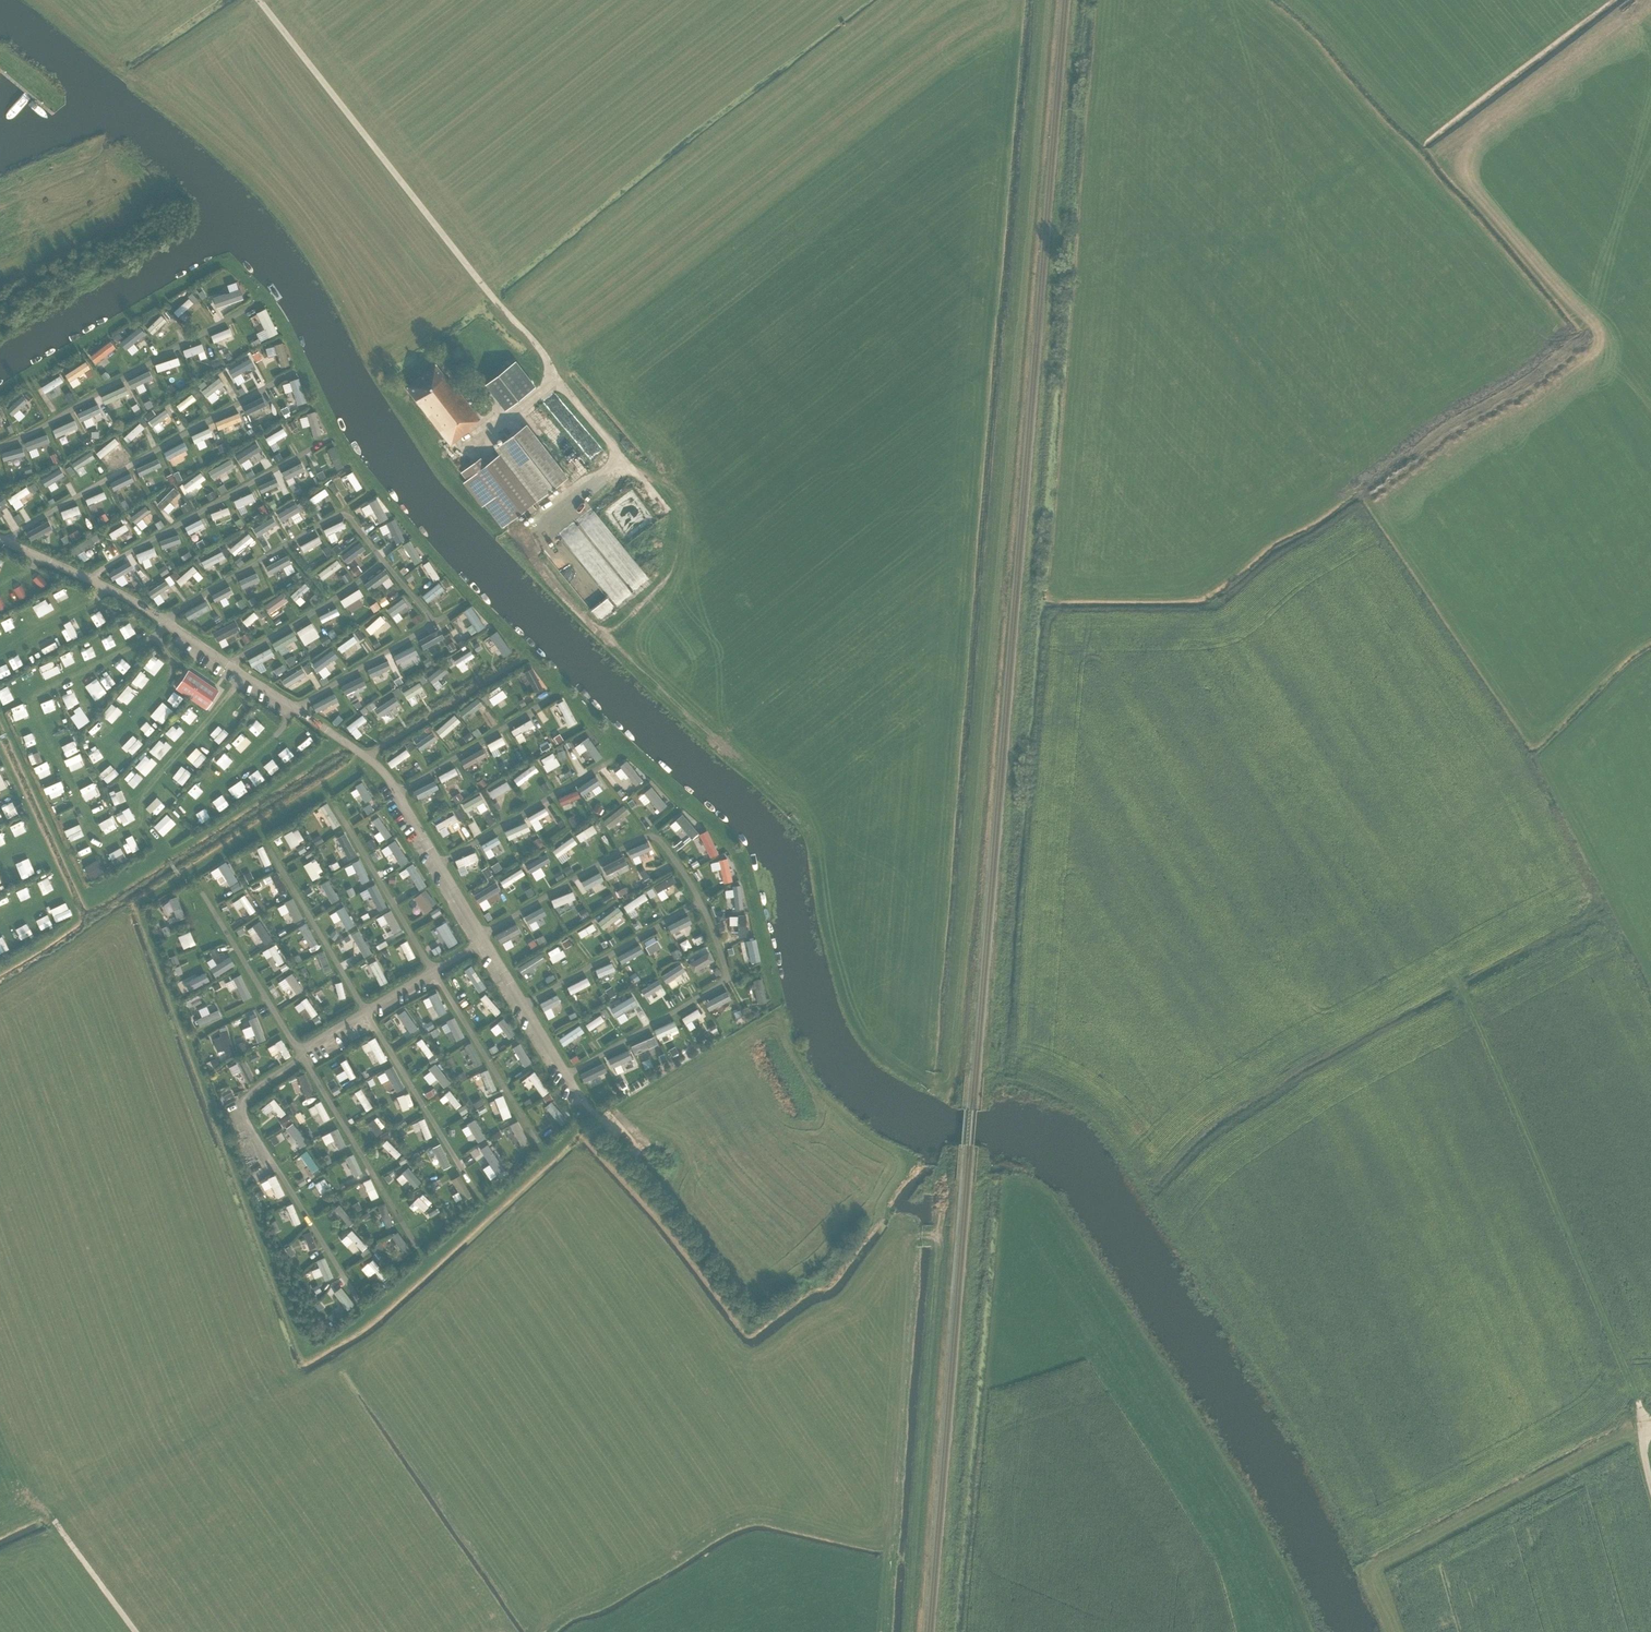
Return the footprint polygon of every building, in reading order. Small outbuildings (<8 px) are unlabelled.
[(212,283),(205,289),(219,307),(226,302),(212,283)] [(173,311),(179,318),(195,304),(189,297),(173,311)] [(262,339),(277,333),(268,308),(252,314),(262,339)] [(146,328),(153,336),(168,321),(161,314),(146,328)] [(215,347),(234,340),(230,328),(210,335),(215,347)] [(131,356),(147,345),(138,331),(121,342),(131,356)] [(90,356),(97,364),(117,348),(110,339),(90,356)] [(277,342),(280,367),(288,366),(285,341),(277,342)] [(183,349),(187,361),(206,355),(202,343),(183,349)] [(258,351),(252,355),(257,362),(263,358),(258,351)] [(178,356),(156,363),(158,373),(181,367),(178,356)] [(85,361),(70,373),(75,379),(90,368),(85,361)] [(505,410),(535,387),(515,361),(485,384),(505,410)] [(233,378),(250,370),(246,362),(229,370),(233,378)] [(472,426),(480,419),(449,380),(448,381),(436,365),(406,388),(443,436),(437,441),(444,450),(473,428),(472,426)] [(60,375),(41,386),(46,394),(65,382),(60,375)] [(298,376),(288,380),(298,403),(308,399),(298,376)] [(203,388),(212,402),(218,398),(213,391),(222,386),(217,379),(203,388)] [(241,393),(247,389),(243,383),(237,387),(241,393)] [(105,401),(127,393),(124,386),(103,395),(105,401)] [(71,389),(65,393),(70,402),(77,398),(71,389)] [(191,392),(176,405),(182,412),(198,400),(191,392)] [(16,416),(30,402),(23,396),(9,410),(16,416)] [(78,412),(82,422),(103,413),(97,399),(82,405),(84,410),(78,412)] [(246,406),(249,414),(267,407),(264,399),(246,406)] [(166,408),(149,420),(157,432),(165,428),(161,422),(171,416),(166,408)] [(215,421),(219,431),(243,421),(239,411),(215,421)] [(317,413),(309,414),(312,433),(320,432),(317,413)] [(72,437),(78,434),(72,420),(57,427),(66,448),(75,444),(72,437)] [(140,422),(123,437),(129,444),(146,429),(140,422)] [(494,448),(500,455),(486,465),(480,458),(473,464),(461,473),(503,526),(521,513),(524,517),(535,508),(532,504),(539,498),(567,477),(526,424),(494,448)] [(192,434),(196,444),(214,436),(210,426),(192,434)] [(283,427),(265,437),(270,446),(289,436),(283,427)] [(25,442),(29,452),(51,443),(46,433),(25,442)] [(102,460),(121,444),(115,437),(96,453),(102,460)] [(239,455),(244,461),(261,449),(255,442),(239,455)] [(330,470),(344,464),(336,445),(322,451),(330,470)] [(178,446),(167,450),(171,463),(183,458),(178,446)] [(6,460),(25,455),(22,447),(4,451),(6,460)] [(54,464),(60,461),(56,451),(50,454),(54,464)] [(77,471),(97,461),(92,451),(72,461),(77,471)] [(138,466),(144,480),(162,473),(156,459),(138,466)] [(286,479),(306,469),(303,462),(283,472),(286,479)] [(208,471),(212,476),(222,469),(219,464),(208,471)] [(356,491),(363,488),(353,470),(346,474),(356,491)] [(187,495),(207,480),(200,471),(181,486),(187,495)] [(114,488),(134,481),(131,473),(111,480),(114,488)] [(171,485),(177,482),(172,473),(166,476),(171,485)] [(56,475),(44,482),(52,495),(64,487),(56,475)] [(281,485),(276,476),(259,485),(263,494),(281,485)] [(296,496),(302,492),(294,481),(288,485),(296,496)] [(164,510),(181,492),(174,485),(156,503),(164,510)] [(13,507),(32,495),(26,486),(7,498),(13,507)] [(325,487),(309,498),(313,505),(329,494),(325,487)] [(104,490),(86,498),(89,505),(107,497),(104,490)] [(238,509),(256,501),(252,491),(234,499),(238,509)] [(266,500),(272,509),(279,504),(273,495),(266,500)] [(370,514),(374,512),(380,523),(389,517),(377,497),(364,504),(370,514)] [(296,506),(303,510),(306,505),(300,501),(296,506)] [(186,502),(181,508),(187,514),(193,508),(186,502)] [(281,513),(285,521),(300,512),(296,504),(281,513)] [(64,519),(81,515),(79,505),(61,509),(64,519)] [(136,523),(151,512),(146,505),(131,516),(136,523)] [(214,522),(231,516),(228,507),(211,513),(214,522)] [(105,512),(99,516),(103,522),(109,518),(105,512)] [(259,537),(278,523),(273,516),(253,530),(259,537)] [(192,524),(195,532),(201,530),(201,531),(211,528),(208,519),(192,524)] [(333,534),(347,527),(343,519),(323,529),(327,537),(330,536),(332,541),(336,539),(333,534)] [(50,520),(27,531),(31,541),(55,530),(50,520)] [(392,530),(397,542),(404,538),(395,520),(382,526),(386,533),(392,530)] [(114,540),(130,530),(125,523),(109,533),(114,540)] [(566,525),(544,543),(551,551),(573,534),(566,525)] [(515,542),(522,533),(515,528),(508,538),(515,542)] [(236,556),(255,539),(248,532),(229,549),(236,556)] [(163,549),(182,544),(179,534),(160,538),(163,549)] [(306,554),(323,543),(318,534),(300,545),(306,554)] [(92,538),(73,545),(76,553),(95,546),(92,538)] [(404,542),(412,562),(421,559),(413,539),(404,542)] [(341,553),(350,565),(367,552),(358,540),(341,553)] [(334,546),(338,551),(344,546),(340,541),(334,546)] [(139,561),(157,556),(155,547),(136,552),(139,561)] [(202,561),(206,569),(226,558),(221,550),(202,561)] [(184,561),(192,556),(189,551),(181,556),(184,561)] [(269,575),(287,566),(282,556),(264,565),(269,575)] [(337,558),(318,571),(324,579),(343,566),(337,558)] [(428,559),(422,564),(434,581),(440,576),(428,559)] [(360,564),(350,567),(353,575),(362,572),(360,564)] [(183,587),(200,573),(193,565),(176,579),(183,587)] [(167,566),(159,569),(161,575),(169,572),(167,566)] [(257,571),(239,578),(243,589),(261,581),(257,571)] [(409,571),(405,575),(411,581),(415,577),(409,571)] [(32,580),(40,588),(45,583),(37,576),(32,580)] [(159,595),(170,586),(165,580),(154,589),(159,595)] [(305,581),(290,595),(301,606),(307,601),(302,596),(311,587),(305,581)] [(426,602),(446,592),(441,581),(421,591),(426,602)] [(216,602),(233,593),(229,584),(212,593),(216,602)] [(20,585),(13,589),(19,599),(26,595),(20,585)] [(341,596),(349,612),(365,603),(360,594),(363,593),(360,587),(341,596)] [(64,589),(54,594),(60,606),(70,601),(64,589)] [(317,590),(309,596),(313,601),(321,596),(317,590)] [(386,608),(393,617),(409,605),(403,596),(386,608)] [(39,617),(54,610),(48,598),(33,605),(39,617)] [(267,604),(274,616),(284,611),(278,598),(267,604)] [(376,601),(370,604),(373,611),(380,608),(376,601)] [(318,611),(324,622),(341,613),(335,602),(318,611)] [(473,603),(463,609),(476,632),(486,626),(473,603)] [(196,606),(186,614),(190,619),(200,611),(196,606)] [(91,616),(97,627),(107,621),(100,610),(91,616)] [(248,627),(260,617),(254,610),(242,620),(248,627)] [(365,627),(372,634),(387,621),(380,613),(365,627)] [(219,641),(241,630),(236,618),(213,629),(219,641)] [(296,629),(306,645),(321,636),(312,620),(296,629)] [(131,622),(120,627),(125,640),(136,635),(131,622)] [(73,635),(81,630),(79,625),(70,630),(73,635)] [(420,637),(425,648),(445,639),(442,633),(437,636),(434,630),(420,637)] [(241,635),(246,642),(251,638),(247,631),(241,635)] [(272,641),(277,649),(293,639),(289,632),(272,641)] [(353,633),(337,646),(342,654),(359,640),(353,633)] [(105,650),(115,645),(109,634),(99,640),(105,650)] [(471,644),(476,652),(482,648),(477,640),(471,644)] [(397,650),(401,659),(416,652),(412,644),(397,650)] [(92,659),(96,656),(91,646),(86,649),(92,659)] [(254,668),(262,664),(261,662),(275,656),(271,646),(249,656),(254,668)] [(469,646),(452,654),(457,665),(474,658),(469,646)] [(329,650),(312,664),(317,671),(335,657),(329,650)] [(61,655),(64,667),(75,664),(72,652),(61,655)] [(15,670),(24,665),(18,654),(9,659),(15,670)] [(291,666),(299,661),(295,655),(287,660),(291,666)] [(123,657),(115,667),(124,675),(132,665),(123,657)] [(374,677),(392,668),(387,659),(369,668),(374,677)] [(47,679),(59,672),(52,660),(40,667),(47,679)] [(274,667),(277,675),(287,671),(284,663),(274,667)] [(438,689),(447,682),(443,677),(450,671),(444,664),(428,677),(438,689)] [(534,665),(523,669),(531,691),(542,687),(534,665)] [(288,687),(309,678),(303,666),(282,676),(288,687)] [(206,709),(218,691),(189,671),(177,689),(206,709)] [(131,684),(136,689),(144,679),(139,674),(131,684)] [(345,693),(367,683),(363,675),(341,685),(345,693)] [(421,684),(428,682),(426,675),(419,677),(421,684)] [(98,679),(87,686),(96,699),(107,693),(98,679)] [(405,691),(408,697),(419,691),(415,685),(405,691)] [(500,685),(486,694),(494,705),(508,696),(500,685)] [(0,689),(0,698),(2,705),(14,701),(9,686),(0,689)] [(62,697),(69,709),(80,703),(74,691),(62,697)] [(317,711),(339,701),(336,693),(313,703),(317,711)] [(394,696),(377,708),(382,716),(399,704),(394,696)] [(568,726),(576,722),(563,698),(556,702),(568,726)] [(163,701),(151,715),(160,723),(173,710),(163,701)] [(460,711),(465,719),(479,709),(474,701),(460,711)] [(47,715),(58,709),(54,702),(43,708),(47,715)] [(112,702),(102,715),(113,724),(123,711),(112,702)] [(12,722),(27,718),(24,706),(9,710),(12,722)] [(82,707),(70,713),(78,727),(90,721),(82,707)] [(489,710),(483,714),(492,726),(498,722),(489,710)] [(332,719),(336,724),(343,718),(339,713),(332,719)] [(351,732),(367,720),(362,713),(346,725),(351,732)] [(435,727),(442,737),(463,722),(456,713),(435,727)] [(371,714),(367,717),(374,725),(378,722),(371,714)] [(524,734),(530,731),(529,729),(535,726),(530,715),(512,724),(521,742),(527,739),(524,734)] [(149,717),(139,726),(148,735),(158,726),(149,717)] [(256,717),(246,727),(257,740),(268,730),(256,717)] [(86,729),(98,739),(107,729),(95,719),(86,729)] [(222,740),(233,728),(224,721),(214,732),(222,740)] [(184,733),(175,722),(165,731),(174,742),(184,733)] [(21,731),(24,738),(34,733),(31,727),(21,731)] [(241,731),(231,741),(241,751),(252,741),(241,731)] [(415,740),(422,750),(432,743),(425,733),(415,740)] [(133,734),(121,747),(131,755),(142,743),(133,734)] [(297,744),(301,748),(312,739),(309,734),(297,744)] [(589,735),(575,745),(588,762),(593,758),(596,762),(604,756),(589,735)] [(492,751),(507,746),(503,736),(489,741),(492,751)] [(86,741),(95,748),(98,745),(90,737),(86,741)] [(159,737),(149,751),(162,760),(172,745),(159,737)] [(71,772),(85,766),(73,740),(61,746),(67,758),(65,759),(71,772)] [(540,745),(543,752),(553,747),(549,740),(540,745)] [(197,746),(187,756),(196,766),(206,756),(197,746)] [(466,766),(488,757),(484,747),(462,756),(466,766)] [(390,757),(399,769),(410,760),(401,748),(390,757)] [(214,762),(220,766),(230,753),(224,749),(214,762)] [(28,755),(32,765),(43,760),(38,750),(28,755)] [(541,758),(547,772),(560,765),(554,752),(541,758)] [(146,753),(135,765),(146,776),(157,763),(146,753)] [(48,760),(35,765),(40,778),(53,773),(48,760)] [(277,762),(265,769),(268,775),(280,768),(277,762)] [(513,778),(519,786),(540,771),(534,763),(513,778)] [(111,764),(100,771),(107,782),(118,774),(111,764)] [(183,784),(192,772),(181,764),(172,777),(183,784)] [(635,788),(642,782),(627,764),(620,769),(635,788)] [(454,766),(438,775),(447,790),(463,782),(454,766)] [(595,776),(579,785),(583,791),(599,782),(595,776)] [(481,788),(487,784),(483,777),(476,781),(481,788)] [(414,788),(419,799),(440,789),(435,778),(414,788)] [(494,799),(512,788),(507,779),(488,790),(494,799)] [(46,786),(50,800),(65,795),(60,781),(46,786)] [(242,781),(230,789),(237,798),(248,791),(242,781)] [(363,781),(350,789),(355,797),(360,794),(366,803),(374,798),(363,781)] [(193,797),(199,788),(193,784),(187,794),(193,797)] [(639,798),(657,815),(669,802),(650,785),(639,798)] [(122,788),(110,792),(115,804),(126,800),(122,788)] [(577,788),(559,796),(563,804),(580,795),(577,788)] [(592,788),(584,791),(587,799),(595,796),(592,788)] [(460,791),(452,795),(456,802),(464,798),(460,791)] [(85,797),(90,811),(101,807),(97,793),(85,797)] [(221,811),(230,803),(223,793),(213,801),(221,811)] [(156,816),(166,804),(157,795),(146,807),(156,816)] [(464,813),(485,805),(482,796),(461,805),(464,813)] [(627,801),(632,808),(637,804),(632,798),(627,801)] [(6,817),(18,813),(13,801),(2,805),(6,817)] [(601,801),(594,805),(598,813),(606,809),(601,801)] [(549,806),(554,816),(560,812),(555,803),(549,806)] [(328,804),(322,808),(333,824),(339,820),(328,804)] [(131,807),(119,811),(123,824),(135,820),(131,807)] [(528,816),(531,823),(550,814),(546,807),(528,816)] [(609,824),(625,815),(620,807),(605,816),(609,824)] [(197,813),(201,823),(210,819),(206,809),(197,813)] [(64,823),(72,818),(68,811),(60,816),(64,823)] [(163,834),(177,822),(167,812),(154,825),(163,834)] [(700,834),(683,812),(659,832),(662,836),(673,827),(681,838),(673,845),(678,852),(700,834)] [(372,819),(380,832),(375,835),(379,841),(391,834),(379,814),(372,819)] [(455,814),(435,822),(439,833),(450,829),(448,825),(458,821),(455,814)] [(105,834),(117,828),(111,816),(99,822),(105,834)] [(15,837),(28,831),(22,819),(10,825),(15,837)] [(505,828),(510,840),(531,831),(526,819),(505,828)] [(65,828),(70,841),(85,835),(80,823),(65,828)] [(575,834),(580,843),(598,833),(593,823),(575,834)] [(296,826),(284,835),(293,847),(305,838),(296,826)] [(709,855),(718,852),(707,827),(699,831),(709,855)] [(349,857),(356,854),(347,830),(340,832),(349,857)] [(318,833),(312,841),(318,845),(324,838),(318,833)] [(133,835),(122,841),(129,853),(140,847),(133,835)] [(552,852),(561,862),(574,850),(565,840),(552,852)] [(387,847),(399,863),(405,859),(394,842),(387,847)] [(296,848),(301,854),(307,849),(303,843),(296,848)] [(492,861),(502,855),(495,843),(485,849),(492,861)] [(264,844),(257,847),(264,867),(271,864),(264,844)] [(4,850),(6,855),(19,850),(17,845),(4,850)] [(121,846),(109,851),(115,863),(126,857),(121,846)] [(468,872),(466,865),(479,861),(477,852),(455,858),(459,874),(468,872)] [(717,881),(733,879),(729,855),(719,856),(721,872),(716,873),(717,881)] [(97,857),(84,866),(92,877),(105,868),(97,857)] [(304,864),(313,879),(324,872),(315,857),(304,864)] [(544,864),(547,862),(544,857),(525,865),(529,873),(537,869),(539,874),(547,870),(544,864)] [(17,864),(22,875),(33,870),(28,859),(17,864)] [(232,893),(243,888),(227,859),(210,869),(215,879),(222,875),(232,893)] [(607,865),(612,878),(627,872),(622,859),(607,865)] [(494,870),(502,865),(498,860),(491,865),(494,870)] [(419,889),(427,885),(414,861),(406,866),(419,889)] [(485,878),(492,876),(488,867),(482,869),(485,878)] [(505,888),(527,875),(522,867),(500,880),(505,888)] [(275,897),(288,891),(277,868),(264,875),(275,897)] [(697,879),(704,875),(700,869),(693,873),(697,879)] [(583,889),(605,880),(601,871),(580,881),(583,889)] [(390,874),(388,882),(395,883),(397,876),(390,874)] [(636,874),(631,876),(635,886),(640,884),(636,874)] [(652,897),(661,892),(660,891),(677,881),(673,874),(653,885),(657,892),(654,893),(652,889),(649,890),(652,897)] [(48,875),(37,881),(44,894),(55,889),(48,875)] [(325,897),(336,892),(329,879),(318,884),(325,897)] [(376,881),(363,889),(371,902),(384,895),(376,881)] [(488,899),(501,892),(495,881),(474,893),(484,910),(491,906),(488,899)] [(734,907),(742,906),(741,885),(734,885),(734,907)] [(27,886),(16,889),(20,901),(31,898),(27,886)] [(551,897),(555,908),(576,900),(572,888),(551,897)] [(414,899),(427,912),(437,902),(424,889),(414,899)] [(644,891),(623,905),(628,913),(649,898),(644,891)] [(177,917),(186,913),(177,893),(169,896),(177,917)] [(246,893),(234,900),(238,908),(244,904),(250,915),(256,911),(246,893)] [(292,896),(285,900),(296,919),(303,915),(292,896)] [(345,904),(334,909),(344,930),(355,925),(345,904)] [(603,929),(624,914),(618,905),(597,921),(603,929)] [(54,920),(59,918),(56,908),(51,909),(54,920)] [(391,908),(383,912),(394,934),(402,931),(391,908)] [(580,911),(583,919),(590,916),(587,909),(580,911)] [(524,918),(531,930),(544,923),(537,910),(524,918)] [(488,922),(494,919),(489,911),(484,914),(488,922)] [(48,913),(37,917),(40,928),(52,924),(48,913)] [(745,932),(746,914),(738,914),(737,931),(745,932)] [(432,919),(445,942),(453,937),(440,915),(432,919)] [(380,919),(385,931),(390,929),(386,917),(380,919)] [(670,925),(678,937),(690,929),(682,917),(670,925)] [(261,941),(270,936),(260,919),(251,925),(261,941)] [(308,921),(300,924),(309,948),(317,945),(308,921)] [(518,923),(496,931),(500,942),(522,935),(518,923)] [(12,931),(17,941),(22,938),(17,928),(12,931)] [(184,948),(196,943),(191,929),(179,934),(184,948)] [(336,940),(340,932),(333,929),(330,937),(336,940)] [(358,930),(351,936),(363,949),(369,944),(358,930)] [(586,930),(574,936),(581,947),(592,941),(586,930)] [(642,940),(650,954),(662,946),(654,933),(642,940)] [(10,946),(5,935),(0,937),(0,950),(10,946)] [(748,937),(752,961),(760,960),(755,936),(748,937)] [(679,941),(683,947),(691,943),(688,937),(679,941)] [(569,938),(561,941),(563,947),(571,945),(569,938)] [(377,943),(380,949),(389,944),(386,939),(377,943)] [(401,943),(408,961),(415,958),(408,940),(401,943)] [(263,949),(267,958),(273,955),(276,962),(283,959),(276,943),(263,949)] [(622,960),(642,951),(638,943),(618,953),(622,960)] [(217,946),(211,948),(213,955),(219,954),(217,946)] [(552,962),(565,957),(561,946),(548,951),(552,962)] [(369,948),(362,954),(367,959),(374,953),(369,948)] [(690,960),(696,969),(715,957),(709,948),(690,960)] [(313,954),(317,967),(322,965),(325,973),(332,970),(324,950),(313,954)] [(522,974),(546,960),(541,952),(518,967),(522,974)] [(215,974),(232,963),(227,955),(210,966),(215,974)] [(380,986),(388,983),(378,958),(370,961),(380,986)] [(610,959),(595,969),(602,979),(617,969),(610,959)] [(683,982),(679,976),(685,972),(680,964),(663,975),(672,989),(683,982)] [(469,968),(459,978),(469,988),(479,978),(469,968)] [(288,999),(303,992),(294,972),(279,979),(288,999)] [(187,990),(202,981),(197,974),(183,982),(187,990)] [(587,976),(567,986),(572,994),(591,984),(587,976)] [(762,976),(755,976),(757,1001),(764,1000),(762,976)] [(659,988),(666,983),(661,977),(655,981),(659,988)] [(341,979),(334,981),(339,998),(346,996),(341,979)] [(652,985),(642,991),(646,997),(656,991),(652,985)] [(223,999),(227,1007),(248,997),(244,989),(223,999)] [(544,1007),(567,997),(563,989),(541,1000),(544,1007)] [(676,993),(680,1000),(689,996),(685,989),(676,993)] [(437,990),(422,998),(434,1020),(449,1012),(437,990)] [(720,1011),(718,1007),(730,1000),(724,990),(707,1000),(714,1013),(720,1011)] [(496,1016),(502,1010),(485,993),(479,998),(496,1016)] [(610,1008),(615,1016),(637,1001),(632,994),(610,1008)] [(312,1017),(319,1013),(306,996),(300,1000),(312,1017)] [(470,1001),(464,1006),(470,1013),(476,1008),(470,1001)] [(284,1007),(286,1012),(295,1008),(292,1003),(284,1007)] [(680,1012),(685,1023),(702,1015),(697,1004),(680,1012)] [(197,1016),(201,1025),(221,1014),(217,1006),(197,1016)] [(643,1012),(648,1021),(653,1017),(648,1009),(643,1012)] [(406,1035),(418,1026),(406,1011),(394,1020),(406,1035)] [(585,1023),(590,1030),(605,1021),(601,1014),(585,1023)] [(455,1038),(463,1035),(454,1015),(446,1018),(455,1038)] [(490,1024),(507,1042),(516,1034),(500,1016),(490,1024)] [(252,1041),(265,1036),(259,1019),(246,1023),(252,1041)] [(425,1024),(429,1029),(435,1025),(432,1019),(425,1024)] [(675,1019),(655,1027),(661,1040),(680,1032),(675,1019)] [(558,1036),(564,1045),(586,1033),(581,1023),(558,1036)] [(430,1030),(434,1036),(441,1032),(437,1025),(430,1030)] [(215,1034),(217,1055),(226,1054),(225,1048),(232,1047),(230,1027),(219,1028),(220,1034),(215,1034)] [(633,1042),(644,1068),(652,1064),(647,1051),(659,1046),(653,1033),(633,1042)] [(363,1041),(374,1066),(387,1060),(377,1036),(363,1041)] [(417,1040),(427,1058),(433,1054),(423,1037),(417,1040)] [(274,1052),(280,1049),(285,1058),(291,1055),(283,1038),(270,1044),(274,1052)] [(469,1067),(482,1061),(472,1041),(460,1047),(469,1067)] [(522,1048),(513,1055),(522,1066),(531,1059),(522,1048)] [(618,1072),(624,1069),(621,1062),(633,1056),(630,1049),(611,1057),(618,1072)] [(577,1054),(570,1057),(573,1064),(580,1060),(577,1054)] [(338,1059),(341,1065),(334,1068),(340,1081),(355,1074),(346,1055),(338,1059)] [(233,1073),(240,1069),(246,1080),(254,1076),(244,1057),(229,1065),(233,1073)] [(584,1077),(603,1069),(600,1062),(581,1070),(584,1077)] [(436,1063),(426,1070),(434,1081),(444,1074),(436,1063)] [(391,1064),(380,1070),(389,1089),(401,1084),(391,1064)] [(481,1071),(489,1092),(497,1089),(488,1068),(481,1071)] [(534,1069),(527,1075),(543,1095),(550,1089),(534,1069)] [(458,1073),(463,1082),(469,1078),(463,1070),(458,1073)] [(305,1072),(297,1075),(306,1099),(314,1096),(305,1072)] [(478,1087),(484,1085),(480,1073),(474,1076),(478,1087)] [(376,1075),(368,1078),(371,1084),(379,1080),(376,1075)] [(449,1078),(443,1083),(447,1088),(453,1083),(449,1078)] [(362,1087),(355,1090),(366,1111),(373,1107),(362,1087)] [(223,1093),(225,1098),(235,1094),(233,1089),(223,1093)] [(457,1108),(463,1102),(448,1089),(440,1098),(444,1101),(447,1099),(457,1108)] [(409,1091),(396,1096),(402,1111),(415,1105),(409,1091)] [(503,1094),(489,1099),(492,1105),(498,1103),(504,1118),(511,1115),(503,1094)] [(473,1101),(477,1107),(485,1102),(480,1095),(473,1101)] [(279,1117),(285,1113),(276,1097),(262,1105),(268,1116),(276,1112),(279,1117)] [(322,1122),(330,1119),(323,1099),(315,1101),(322,1122)] [(478,1108),(482,1114),(489,1109),(484,1103),(478,1108)] [(465,1105),(459,1111),(464,1115),(470,1110),(465,1105)] [(550,1120),(561,1114),(556,1105),(546,1110),(550,1120)] [(300,1110),(295,1113),(300,1123),(306,1119),(300,1110)] [(376,1115),(367,1123),(378,1134),(386,1126),(376,1115)] [(426,1139),(433,1136),(425,1116),(412,1121),(416,1131),(422,1128),(426,1139)] [(474,1117),(461,1125),(472,1143),(485,1135),(474,1117)] [(510,1121),(519,1143),(528,1139),(519,1117),(510,1121)] [(301,1129),(296,1134),(288,1125),(283,1130),(296,1145),(306,1135),(301,1129)] [(323,1132),(329,1153),(346,1147),(340,1127),(323,1132)] [(501,1130),(493,1132),(495,1139),(503,1137),(501,1130)] [(396,1158),(402,1153),(388,1138),(382,1143),(396,1158)] [(440,1141),(431,1146),(442,1167),(451,1163),(440,1141)] [(489,1142),(476,1148),(483,1161),(496,1155),(489,1142)] [(307,1149),(300,1154),(313,1174),(321,1169),(307,1149)] [(343,1156),(351,1177),(362,1172),(354,1152),(343,1156)] [(401,1169),(415,1187),(423,1182),(408,1164),(401,1169)] [(383,1177),(389,1185),(400,1177),(393,1169),(383,1177)] [(451,1176),(458,1189),(452,1192),(456,1199),(471,1191),(460,1172),(451,1176)] [(275,1173),(261,1180),(266,1189),(272,1186),(278,1198),(286,1194),(275,1173)] [(363,1180),(370,1200),(379,1197),(372,1177),(363,1180)] [(323,1195),(331,1189),(324,1178),(315,1183),(323,1195)] [(423,1191),(410,1203),(419,1214),(433,1202),(423,1191)] [(295,1225),(302,1222),(293,1202),(286,1204),(295,1225)] [(347,1225),(354,1220),(340,1202),(334,1206),(347,1225)] [(376,1206),(384,1227),(394,1223),(385,1202),(376,1206)] [(431,1216),(438,1213),(436,1207),(428,1210),(431,1216)] [(353,1228),(342,1236),(355,1253),(366,1245),(353,1228)] [(316,1231),(306,1232),(308,1250),(317,1249),(316,1231)] [(324,1281),(333,1279),(327,1255),(318,1258),(324,1281)] [(373,1257),(368,1262),(383,1278),(388,1273),(373,1257)] [(329,1283),(340,1302),(351,1295),(340,1277),(329,1283)] [(328,1302),(321,1306),(326,1314),(333,1309),(328,1302)]
